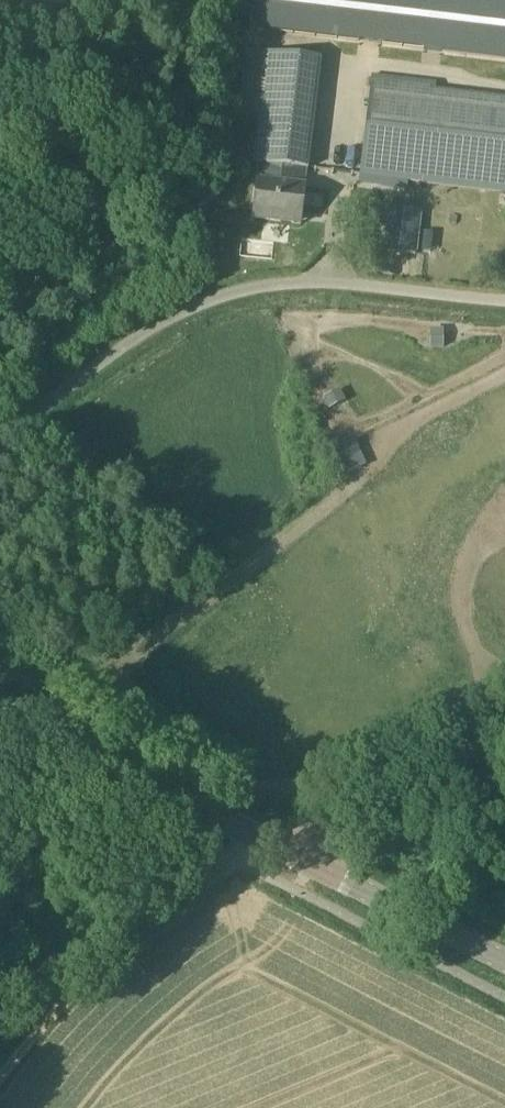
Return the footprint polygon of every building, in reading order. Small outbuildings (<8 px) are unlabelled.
[(249,30),(504,62),(504,0),(252,0),(249,30)] [(307,169),(321,59),(267,53),(245,50),(237,116),(259,119),(253,163),(260,163),(255,197),(253,219),(301,225),(305,187),(300,186),(302,168),(307,169)] [(439,91),(435,90),(436,83),(372,76),(360,175),(504,193),(504,99),(439,91)] [(403,209),(399,239),(386,237),(384,252),(415,256),(420,211),(403,209)] [(343,473),(363,463),(351,439),(331,449),(343,473)]
